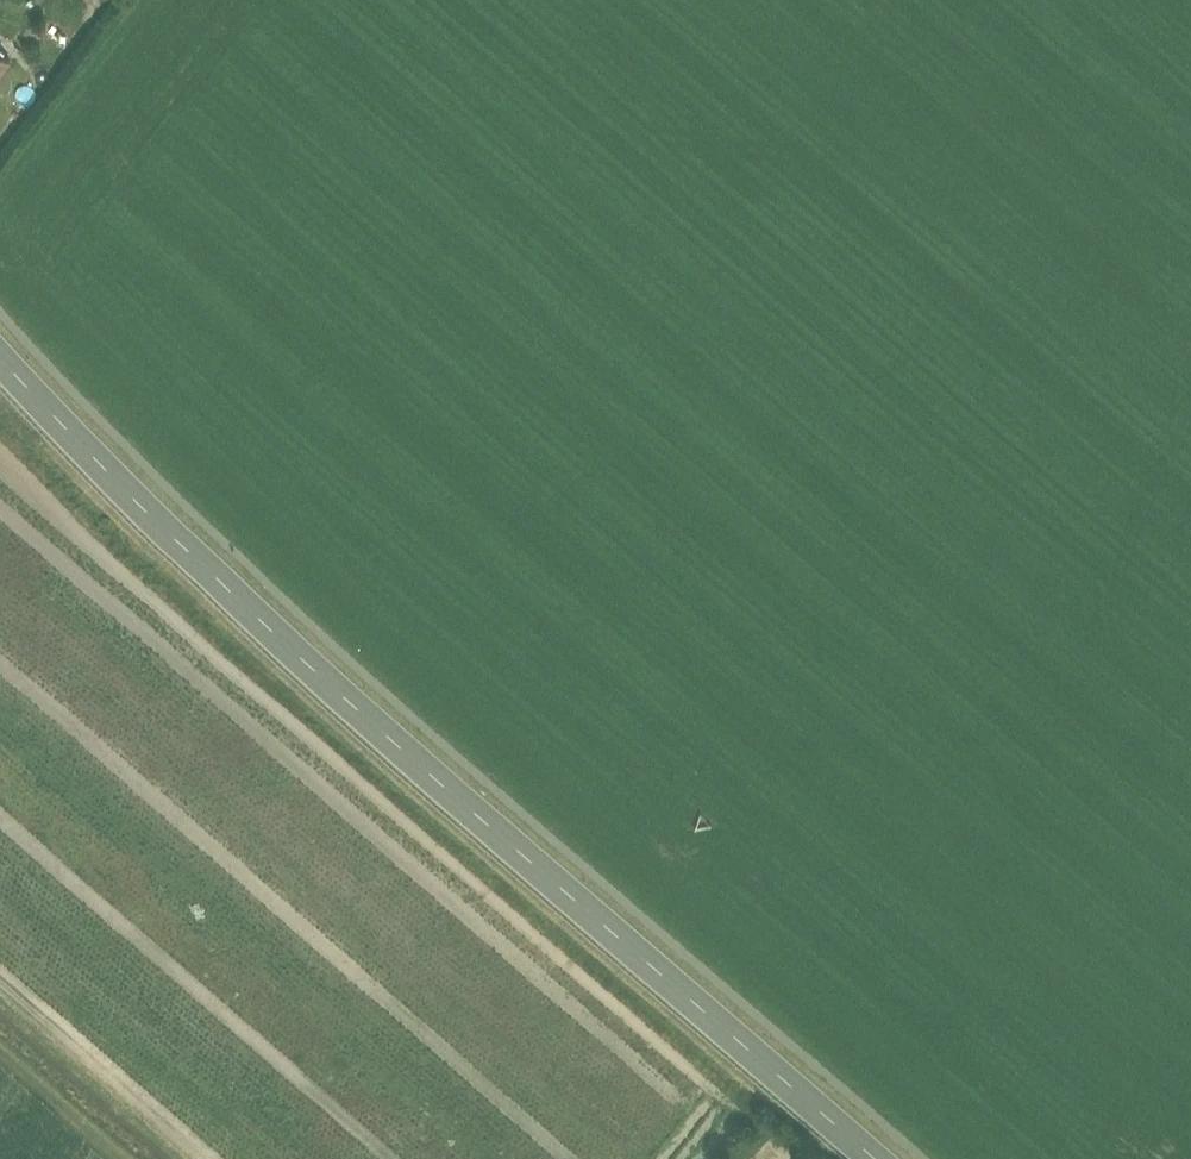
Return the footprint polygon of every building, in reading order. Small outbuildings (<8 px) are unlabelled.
[(15,49),(0,39),(0,70),(15,49)]
